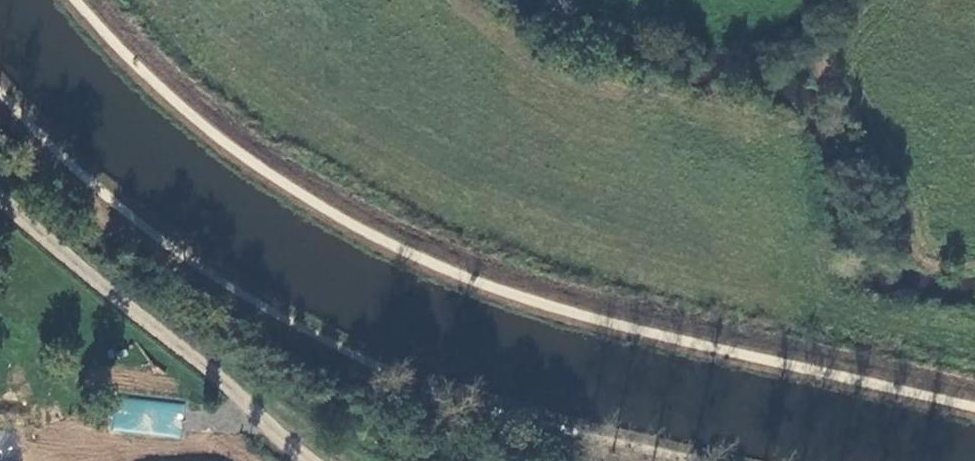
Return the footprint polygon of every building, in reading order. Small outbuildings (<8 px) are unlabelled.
[(112,397),(110,431),(181,437),(184,403),(112,397)]
